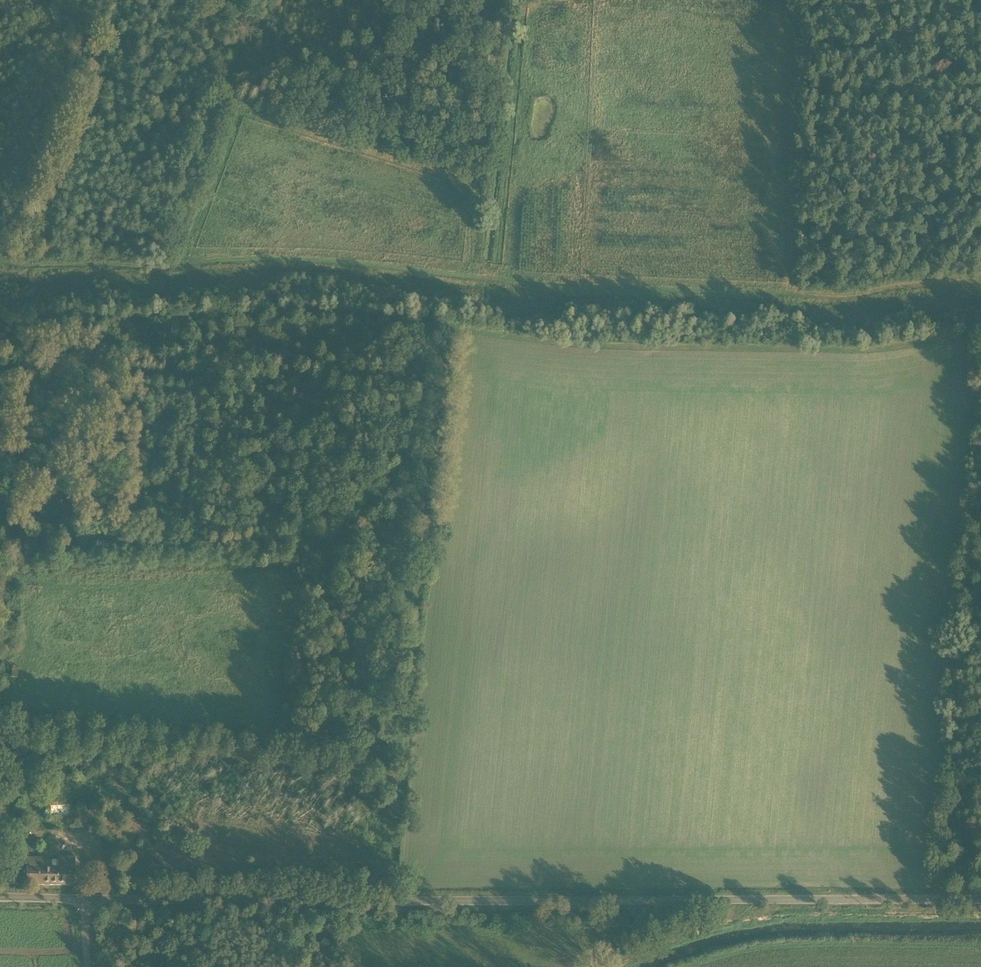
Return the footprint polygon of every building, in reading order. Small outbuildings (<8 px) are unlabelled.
[(75,885),(75,857),(58,856),(58,867),(44,867),(44,858),(28,858),(27,866),(26,866),(26,884),(75,885)]
